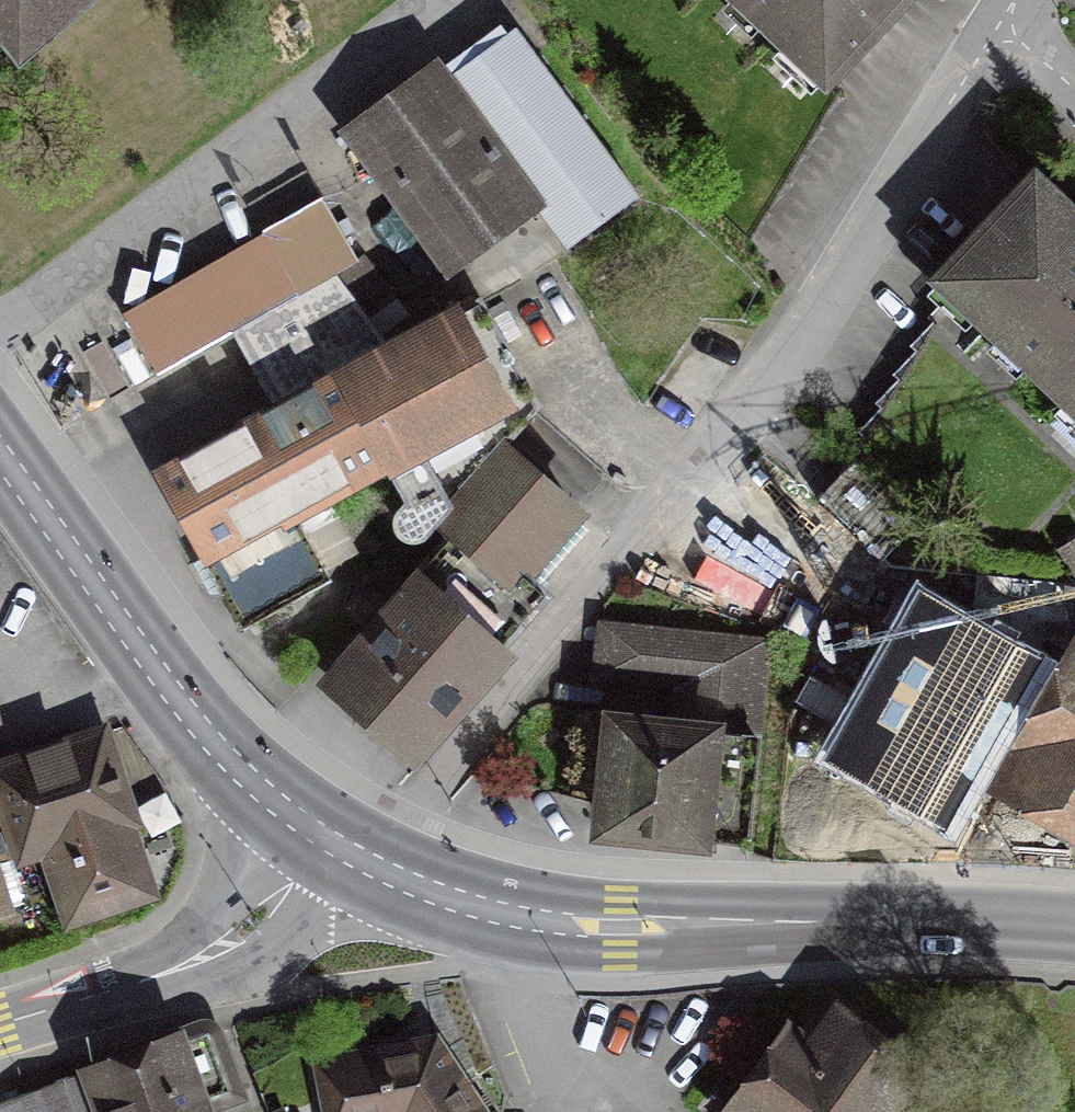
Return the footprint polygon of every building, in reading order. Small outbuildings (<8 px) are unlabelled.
[(20,57),(87,0),(0,0),(0,33),(20,57)] [(795,54),(772,77),(778,83),(756,104),(763,111),(738,134),(744,141),(721,163),(728,169),(703,192),(749,239),(774,215),(768,209),(792,185),(786,179),(809,157),(803,151),(827,128),(819,121),(840,101),(822,83),(902,0),(735,0),(795,54)] [(440,265),(533,201),(556,235),(619,192),(508,32),(454,69),(353,139),(440,265)] [(1030,179),(936,279),(949,290),(927,317),(933,323),(911,344),(918,351),(893,374),(900,381),(877,402),(883,409),(859,432),(904,479),(929,455),(923,449),(948,425),(941,419),(964,396),(959,391),(982,368),(975,360),(997,337),(1074,409),(1074,222),(1030,179)] [(115,306),(152,373),(348,265),(310,198),(115,306)] [(420,525),(537,410),(478,307),(376,366),(332,290),(247,339),(286,406),(157,480),(242,628),(349,567),(313,504),(383,464),(420,525)] [(406,763),(600,531),(510,456),(316,688),(406,763)] [(851,464),(816,501),(878,562),(914,526),(851,464)] [(1036,659),(920,595),(829,759),(945,823),(1036,659)] [(604,727),(594,837),(746,850),(765,639),(614,626),(609,677),(678,683),(674,733),(604,727)] [(1009,783),(1074,820),(1074,666),(1009,783)] [(101,735),(0,768),(0,782),(24,854),(46,846),(70,919),(151,892),(134,839),(138,838),(131,816),(128,817),(101,735)] [(22,895),(1,831),(0,831),(0,902),(22,895)] [(793,1041),(744,1105),(746,1106),(741,1111),(887,1111),(884,1110),(915,1072),(839,1014),(810,1054),(793,1041)] [(214,1025),(4,1106),(6,1111),(200,1111),(198,1107),(239,1091),(214,1025)] [(435,1036),(434,1035),(432,1036),(320,1057),(331,1111),(395,1111),(396,1111),(485,1111),(435,1036)]
